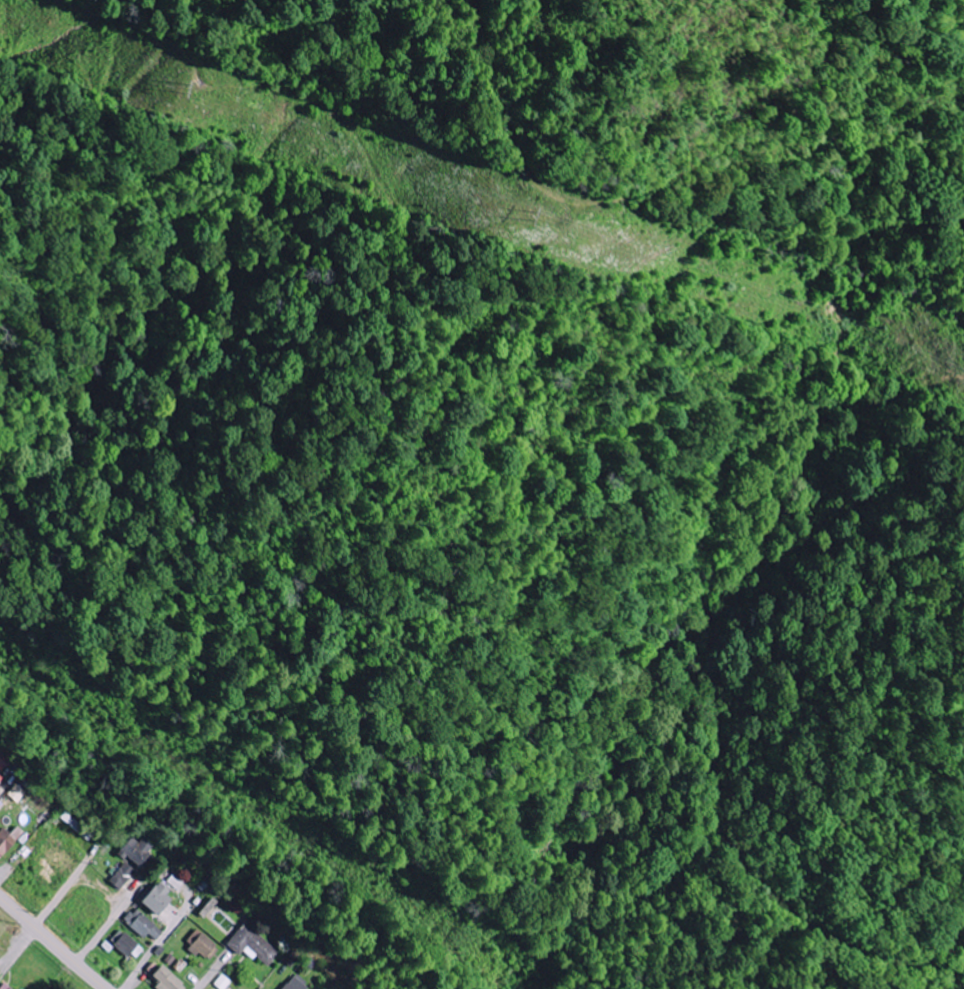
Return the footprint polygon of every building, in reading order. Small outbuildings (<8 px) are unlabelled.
[(2,771),(11,761),(0,751),(0,770),(2,771)] [(16,826),(8,833),(2,827),(0,829),(0,856),(23,833),(16,826)] [(139,843),(132,837),(118,851),(136,868),(155,847),(145,837),(139,843)] [(135,871),(125,862),(108,881),(118,890),(135,871)] [(167,882),(179,889),(183,882),(172,875),(167,882)] [(139,904),(155,916),(172,893),(155,881),(139,904)] [(127,926),(143,939),(147,934),(154,940),(162,931),(138,912),(127,926)] [(225,944),(239,956),(247,947),(268,966),(280,954),(245,922),(225,944)] [(216,946),(196,928),(182,944),(196,956),(199,952),(206,958),(216,946)] [(111,942),(131,961),(141,949),(121,931),(111,942)] [(186,986),(157,963),(147,976),(156,983),(153,986),(157,988),(184,988),(186,986)] [(311,986),(294,973),(282,988),(308,988),(311,986)] [(219,988),(225,988),(231,983),(222,974),(213,984),(219,988)]
